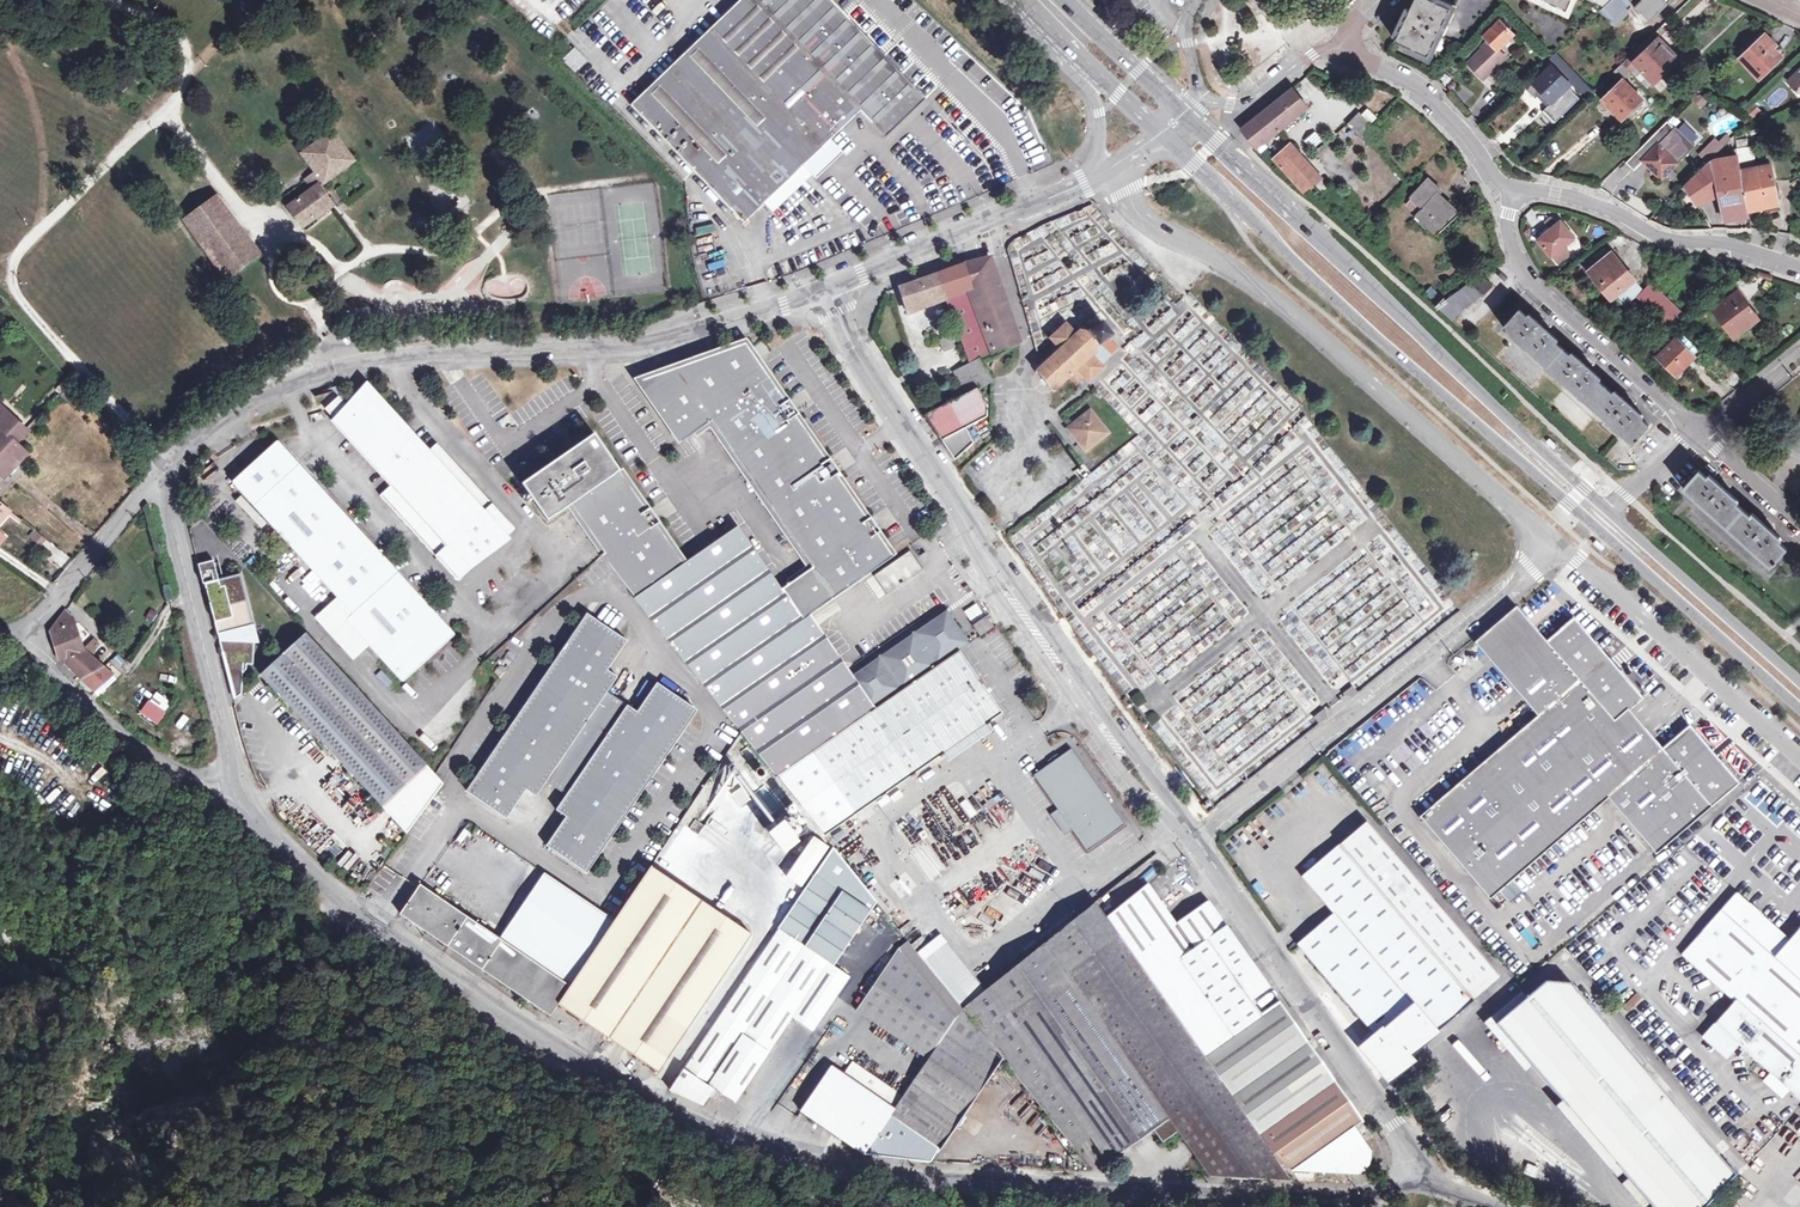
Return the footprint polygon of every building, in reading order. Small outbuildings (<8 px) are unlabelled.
[(635,111),(746,230),(863,118),(889,144),(929,105),(904,80),(904,68),(889,52),(879,54),(827,0),(751,0),(635,111)] [(1433,0),(1416,0),(1396,40),(1428,56),(1452,9),(1433,0)] [(1568,12),(1573,0),(1543,0),(1568,12)] [(1603,8),(1601,10),(1609,18),(1628,0),(1612,0),(1603,8)] [(1649,22),(1668,4),(1664,0),(1629,0),(1649,22)] [(1497,57),(1502,52),(1499,49),(1514,33),(1501,20),(1485,36),(1489,40),(1482,48),(1483,49),(1470,63),(1485,79),(1502,61),(1497,57)] [(1629,57),(1654,83),(1662,75),(1679,59),(1658,38),(1666,31),(1661,26),(1629,57)] [(1780,56),(1772,48),(1775,45),(1760,28),(1736,52),(1760,76),(1780,56)] [(574,74),(587,62),(574,49),(562,61),(574,74)] [(1506,56),(1502,52),(1497,57),(1502,61),(1506,56)] [(1557,52),(1551,58),(1567,75),(1573,69),(1557,52)] [(1682,56),(1679,59),(1662,75),(1666,80),(1687,61),(1682,56)] [(1648,88),(1654,83),(1629,57),(1624,63),(1633,72),(1648,88)] [(1624,81),(1633,72),(1624,63),(1614,72),(1624,81)] [(1533,97),(1538,93),(1549,105),(1543,111),(1554,123),(1579,99),(1568,88),(1570,85),(1552,66),(1526,90),(1533,97)] [(1787,81),(1796,91),(1799,91),(1799,68),(1787,81)] [(928,95),(934,85),(924,79),(918,88),(928,95)] [(1643,100),(1624,81),(1603,100),(1622,119),(1643,100)] [(1242,129),(1258,148),(1262,145),(1309,107),(1294,89),(1262,112),(1242,129)] [(1366,107),(1360,113),(1369,122),(1376,117),(1366,107)] [(1369,122),(1360,113),(1348,125),(1364,142),(1367,139),(1373,146),(1383,136),(1369,122)] [(437,154),(433,147),(445,140),(434,121),(406,138),(421,163),(437,154)] [(1694,146),(1675,126),(1674,128),(1667,121),(1625,162),(1633,169),(1642,160),(1660,179),(1694,146)] [(1310,131),(1305,141),(1316,147),(1321,137),(1310,131)] [(352,162),(331,133),(302,155),(315,173),(305,180),(313,190),(289,208),(304,227),(332,206),(319,187),(352,162)] [(1714,139),(1701,153),(1709,160),(1722,147),(1714,139)] [(1310,190),(1317,184),(1323,192),(1330,185),(1291,144),(1275,159),(1308,193),(1310,190)] [(1741,171),(1754,169),(1749,146),(1737,149),(1738,157),(1741,171)] [(1738,157),(1710,161),(1719,195),(1725,220),(1750,216),(1749,212),(1779,204),(1771,165),(1754,169),(1741,171),(1738,157)] [(1719,195),(1710,161),(1706,162),(1684,184),(1697,205),(1719,195)] [(1430,178),(1413,196),(1425,208),(1419,214),(1419,215),(1434,229),(1431,232),(1434,236),(1460,213),(1439,193),(1442,190),(1430,178)] [(1425,208),(1413,196),(1407,202),(1419,214),(1425,208)] [(257,256),(215,200),(184,223),(225,280),(257,256)] [(1561,249),(1574,238),(1560,220),(1551,216),(1544,223),(1549,230),(1537,240),(1556,263),(1565,255),(1561,249)] [(318,236),(329,248),(336,242),(324,230),(318,236)] [(343,231),(333,236),(342,254),(352,249),(343,231)] [(1613,296),(1633,279),(1634,279),(1611,251),(1588,271),(1611,298),(1613,296)] [(908,313),(945,299),(944,297),(965,291),(968,299),(971,298),(989,345),(969,354),(976,366),(969,369),(967,366),(955,373),(967,394),(926,416),(943,442),(989,417),(989,409),(978,390),(993,380),(984,363),(1021,344),(1007,303),(1003,289),(995,268),(990,258),(960,266),(948,269),(936,274),(925,278),(915,283),(911,284),(906,285),(900,287),(908,313)] [(1481,274),(1471,281),(1485,293),(1494,284),(1481,274)] [(1641,289),(1633,279),(1613,296),(1622,306),(1634,297),(1641,289)] [(1485,293),(1471,281),(1438,306),(1452,320),(1460,312),(1460,313),(1467,307),(1468,307),(1475,300),(1476,301),(1482,295),(1483,295),(1485,293)] [(1641,289),(1634,297),(1656,319),(1649,325),(1658,335),(1683,315),(1649,282),(1641,289)] [(1734,336),(1758,318),(1738,291),(1714,309),(1734,336)] [(1636,438),(1637,439),(1639,437),(1638,436),(1650,424),(1635,410),(1637,408),(1633,404),(1634,403),(1627,396),(1625,398),(1622,395),(1620,397),(1592,372),(1594,370),(1591,367),(1592,365),(1586,359),(1584,361),(1580,358),(1578,360),(1550,335),(1552,333),(1547,329),(1549,327),(1543,321),(1541,323),(1537,320),(1535,322),(1520,308),(1504,326),(1632,442),(1636,438)] [(1047,338),(1056,348),(1035,369),(1053,389),(1066,376),(1073,383),(1081,375),(1086,380),(1102,366),(1099,362),(1115,348),(1106,337),(1111,333),(1100,318),(1085,329),(1079,327),(1074,332),(1064,322),(1047,338)] [(1663,361),(1659,365),(1669,375),(1674,371),(1677,374),(1701,350),(1682,332),(1658,356),(1663,361)] [(942,350),(953,346),(948,334),(937,338),(942,350)] [(748,342),(640,379),(676,431),(767,370),(759,359),(748,342)] [(767,370),(676,431),(683,441),(712,421),(812,568),(781,589),(803,619),(894,557),(890,551),(767,370)] [(792,396),(801,410),(813,402),(804,388),(792,396)] [(349,408),(338,396),(325,408),(393,483),(380,495),(457,580),(514,528),(437,443),(423,455),(371,397),(361,400),(349,408)] [(0,407),(0,424),(1,425),(0,426),(0,497),(12,484),(7,478),(28,455),(17,444),(27,432),(0,406),(0,407)] [(1089,409),(1068,427),(1086,450),(1108,432),(1089,409)] [(1788,451),(1799,457),(1799,425),(1788,451)] [(634,598),(683,564),(619,470),(594,433),(521,484),(548,519),(563,509),(572,503),(606,553),(601,557),(634,598)] [(1549,437),(1547,439),(1556,447),(1560,444),(1551,436),(1549,437)] [(277,441),(233,480),(340,598),(354,613),(348,619),(370,644),(404,681),(454,635),(277,441)] [(1775,563),(1778,559),(1776,558),(1786,547),(1772,534),(1775,530),(1770,527),(1772,525),(1765,519),(1763,521),(1760,518),(1757,521),(1729,496),(1731,492),(1727,489),(1729,487),(1722,481),(1721,483),(1717,479),(1714,483),(1699,470),(1684,488),(1770,565),(1773,561),(1775,563)] [(1152,493),(1172,516),(1184,505),(1164,483),(1152,493)] [(257,524),(263,519),(240,493),(234,499),(257,524)] [(5,519),(16,528),(21,522),(0,504),(0,526),(5,519)] [(711,694),(742,733),(777,777),(824,836),(1002,712),(959,650),(969,642),(948,612),(859,674),(842,676),(833,663),(803,619),(781,589),(779,584),(738,526),(689,559),(683,564),(634,598),(711,694)] [(1603,550),(1605,548),(1596,540),(1593,543),(1601,552),(1603,550)] [(201,579),(203,578),(200,566),(214,563),(213,560),(198,564),(201,579)] [(218,579),(214,563),(200,566),(203,578),(201,579),(203,584),(205,583),(223,656),(227,671),(246,666),(253,664),(254,638),(252,638),(251,627),(255,626),(254,625),(253,625),(240,574),(218,579)] [(354,613),(340,598),(318,618),(355,658),(370,644),(348,619),(354,613)] [(1503,677),(1545,642),(1515,606),(1472,642),(1477,648),(1482,653),(1503,677)] [(870,661),(833,663),(842,676),(859,674),(948,612),(946,608),(870,661)] [(66,611),(52,629),(51,630),(51,632),(51,635),(60,659),(64,658),(69,669),(71,669),(95,691),(112,675),(92,659),(85,650),(75,627),(66,611)] [(628,642),(590,615),(468,793),(507,819),(527,790),(536,797),(547,782),(566,796),(556,810),(566,817),(546,846),(584,873),(696,709),(657,683),(638,712),(608,692),(618,677),(608,671),(628,642)] [(986,615),(973,624),(980,635),(993,626),(986,615)] [(1572,619),(1545,642),(1696,818),(1737,784),(1687,726),(1660,749),(1627,711),(1641,699),(1572,619)] [(306,633),(262,674),(321,738),(407,832),(443,783),(434,773),(306,633)] [(83,643),(90,652),(99,646),(92,637),(83,643)] [(1545,642),(1503,677),(1530,709),(1535,716),(1481,763),(1480,763),(1425,810),(1423,812),(1420,814),(1417,817),(1488,900),(1498,891),(1512,879),(1606,799),(1654,855),(1696,818),(1545,642)] [(246,666),(227,671),(223,656),(222,656),(233,700),(241,694),(242,674),(248,671),(246,666)] [(169,703),(156,694),(151,702),(164,711),(169,703)] [(1034,774),(1088,850),(1126,823),(1071,747),(1059,756),(1034,774)] [(793,817),(785,823),(794,836),(802,830),(793,817)] [(1370,819),(1302,874),(1333,913),(1297,942),(1375,1034),(1362,1044),(1387,1072),(1499,977),(1370,819)] [(794,836),(785,823),(776,830),(785,843),(794,836)] [(814,839),(789,876),(802,885),(827,847),(814,839)] [(834,848),(779,928),(672,1086),(702,1106),(714,1091),(735,1106),(796,1017),(816,1031),(829,1011),(852,977),(835,966),(865,919),(877,902),(834,848)] [(571,987),(559,1004),(660,1070),(752,934),(652,866),(616,920),(571,987)] [(559,1004),(571,987),(551,973),(419,885),(400,915),(532,1004),(551,1016),(559,1004)] [(1265,905),(1272,900),(1260,885),(1254,890),(1265,905)] [(1284,1169),(1204,1056),(1261,1016),(1251,1001),(1269,987),(1209,901),(1176,924),(1149,886),(1105,916),(1095,903),(987,990),(962,1009),(956,1018),(899,947),(856,1009),(872,1020),(928,1059),(894,1110),(841,1074),(831,1067),(801,1112),(864,1154),(930,1161),(990,1075),(1002,1055),(1007,1047),(1067,1127),(1085,1114),(1094,1127),(1117,1158),(1119,1157),(1117,1154),(1159,1125),(1165,1133),(1171,1129),(1174,1134),(1177,1132),(1174,1127),(1175,1126),(1211,1178),(1293,1181),(1284,1169)] [(799,892),(793,888),(786,901),(791,904),(799,892)] [(1798,931),(1788,941),(1736,894),(1680,957),(1733,1004),(1723,1015),(1753,1043),(1744,1054),(1799,1104),(1799,933),(1798,931)] [(1529,948),(1537,944),(1528,927),(1521,931),(1529,948)] [(962,1009),(987,990),(949,941),(924,961),(962,1009)] [(1735,1175),(1570,982),(1544,980),(1494,1023),(1568,1108),(1579,1098),(1626,1153),(1615,1163),(1652,1206),(1704,1206),(1735,1175)] [(1204,1056),(1284,1169),(1349,1171),(1354,1171),(1357,1171),(1360,1170),(1362,1168),(1364,1166),(1366,1164),(1368,1160),(1369,1158),(1369,1154),(1368,1150),(1366,1146),(1353,1128),(1363,1120),(1280,1003),(1261,1016),(1204,1056)] [(1753,1043),(1723,1015),(1713,1027),(1744,1054),(1753,1043)] [(1007,1047),(1002,1055),(1070,1145),(1076,1140),(1067,1127),(1007,1047)] [(1085,1114),(1067,1127),(1076,1140),(1094,1127),(1085,1114)]
